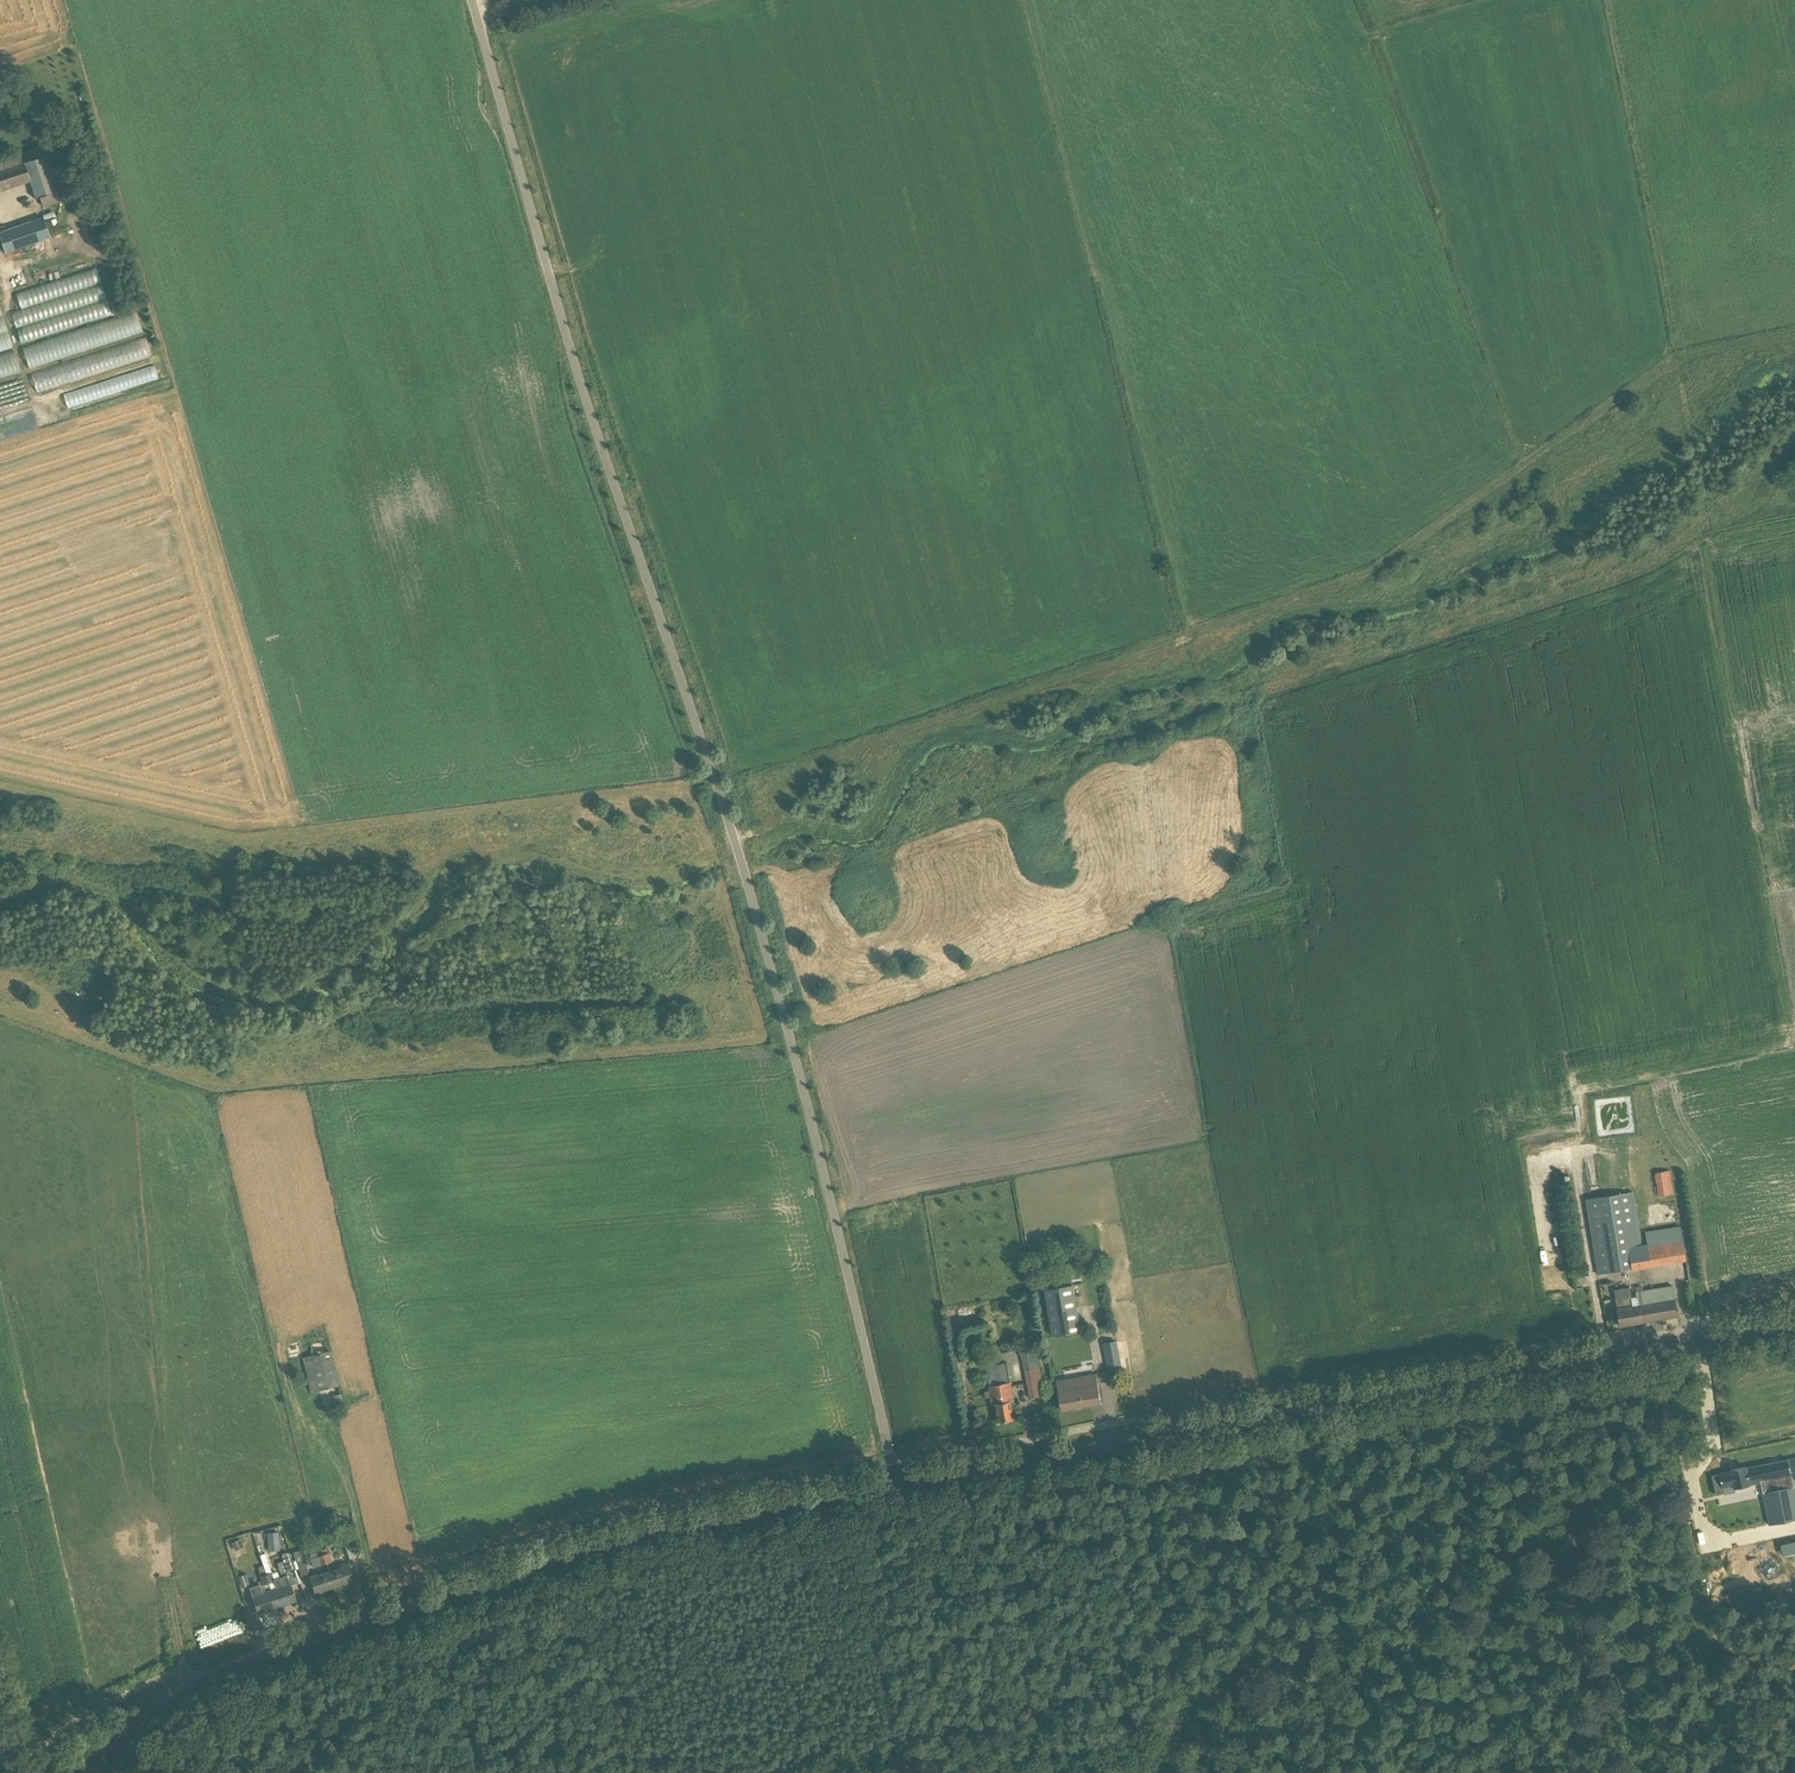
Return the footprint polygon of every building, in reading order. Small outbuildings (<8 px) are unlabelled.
[(0,161),(0,191),(31,180),(37,199),(41,197),(44,206),(61,200),(43,146),(0,161)] [(0,233),(0,236),(6,253),(62,233),(57,218),(46,222),(44,217),(0,233)] [(20,341),(110,315),(97,268),(15,291),(21,310),(12,312),(20,341)] [(28,366),(142,332),(136,311),(22,345),(28,366)] [(86,374),(150,354),(144,338),(81,358),(86,374)] [(20,371),(14,350),(0,354),(0,378),(20,371)] [(1669,1170),(1655,1173),(1659,1196),(1673,1194),(1669,1170)] [(1632,1192),(1585,1200),(1597,1275),(1685,1261),(1680,1227),(1644,1233),(1646,1245),(1640,1246),(1632,1192)] [(1071,1274),(1050,1278),(1052,1289),(1045,1290),(1053,1337),(1082,1332),(1071,1274)] [(1633,1306),(1630,1294),(1629,1287),(1613,1290),(1620,1327),(1678,1317),(1673,1287),(1636,1293),(1638,1305),(1633,1306)] [(1110,1372),(1122,1370),(1117,1341),(1105,1344),(1110,1372)] [(1035,1345),(1018,1348),(1020,1356),(1022,1355),(1030,1398),(1044,1396),(1035,1345)] [(340,1388),(331,1351),(311,1356),(319,1393),(340,1388)] [(1011,1383),(1008,1364),(986,1368),(991,1391),(986,1392),(987,1398),(992,1397),(993,1405),(997,1405),(1000,1423),(1014,1420),(1011,1402),(1014,1401),(1011,1383)] [(1102,1404),(1095,1365),(1082,1368),(1083,1377),(1062,1381),(1061,1378),(1056,1379),(1062,1411),(1102,1404)] [(1758,1467),(1747,1469),(1746,1467),(1731,1470),(1731,1472),(1712,1476),(1716,1495),(1725,1494),(1723,1488),(1734,1485),(1735,1488),(1761,1483),(1770,1525),(1794,1520),(1794,1490),(1793,1482),(1794,1482),(1794,1459),(1758,1467)] [(269,1554),(280,1553),(279,1533),(268,1534),(269,1554)] [(240,1539),(232,1543),(236,1551),(244,1547),(240,1539)] [(1782,1555),(1794,1552),(1794,1540),(1779,1543),(1782,1555)] [(350,1558),(356,1557),(351,1543),(346,1545),(350,1558)] [(308,1574),(299,1550),(293,1553),(302,1576),(308,1574)] [(269,1581),(272,1591),(277,1606),(290,1602),(291,1603),(297,1600),(288,1575),(282,1576),(279,1578),(277,1571),(272,1573),(265,1553),(260,1555),(266,1574),(269,1581)] [(294,1570),(288,1553),(282,1555),(287,1572),(294,1570)] [(323,1554),(327,1564),(333,1562),(329,1553),(323,1554)] [(318,1556),(318,1557),(321,1566),(327,1564),(323,1554),(318,1556)] [(321,1566),(318,1557),(311,1560),(314,1568),(321,1566)] [(329,1572),(335,1587),(348,1582),(348,1583),(354,1581),(349,1564),(342,1566),(343,1567),(329,1572)] [(335,1587),(329,1572),(316,1576),(316,1575),(310,1577),(315,1594),(322,1592),(321,1591),(335,1587)] [(277,1606),(272,1591),(269,1581),(266,1574),(260,1576),(263,1583),(250,1587),(253,1596),(252,1596),(258,1614),(264,1611),(277,1606)] [(246,1575),(239,1577),(242,1588),(249,1586),(246,1575)]
